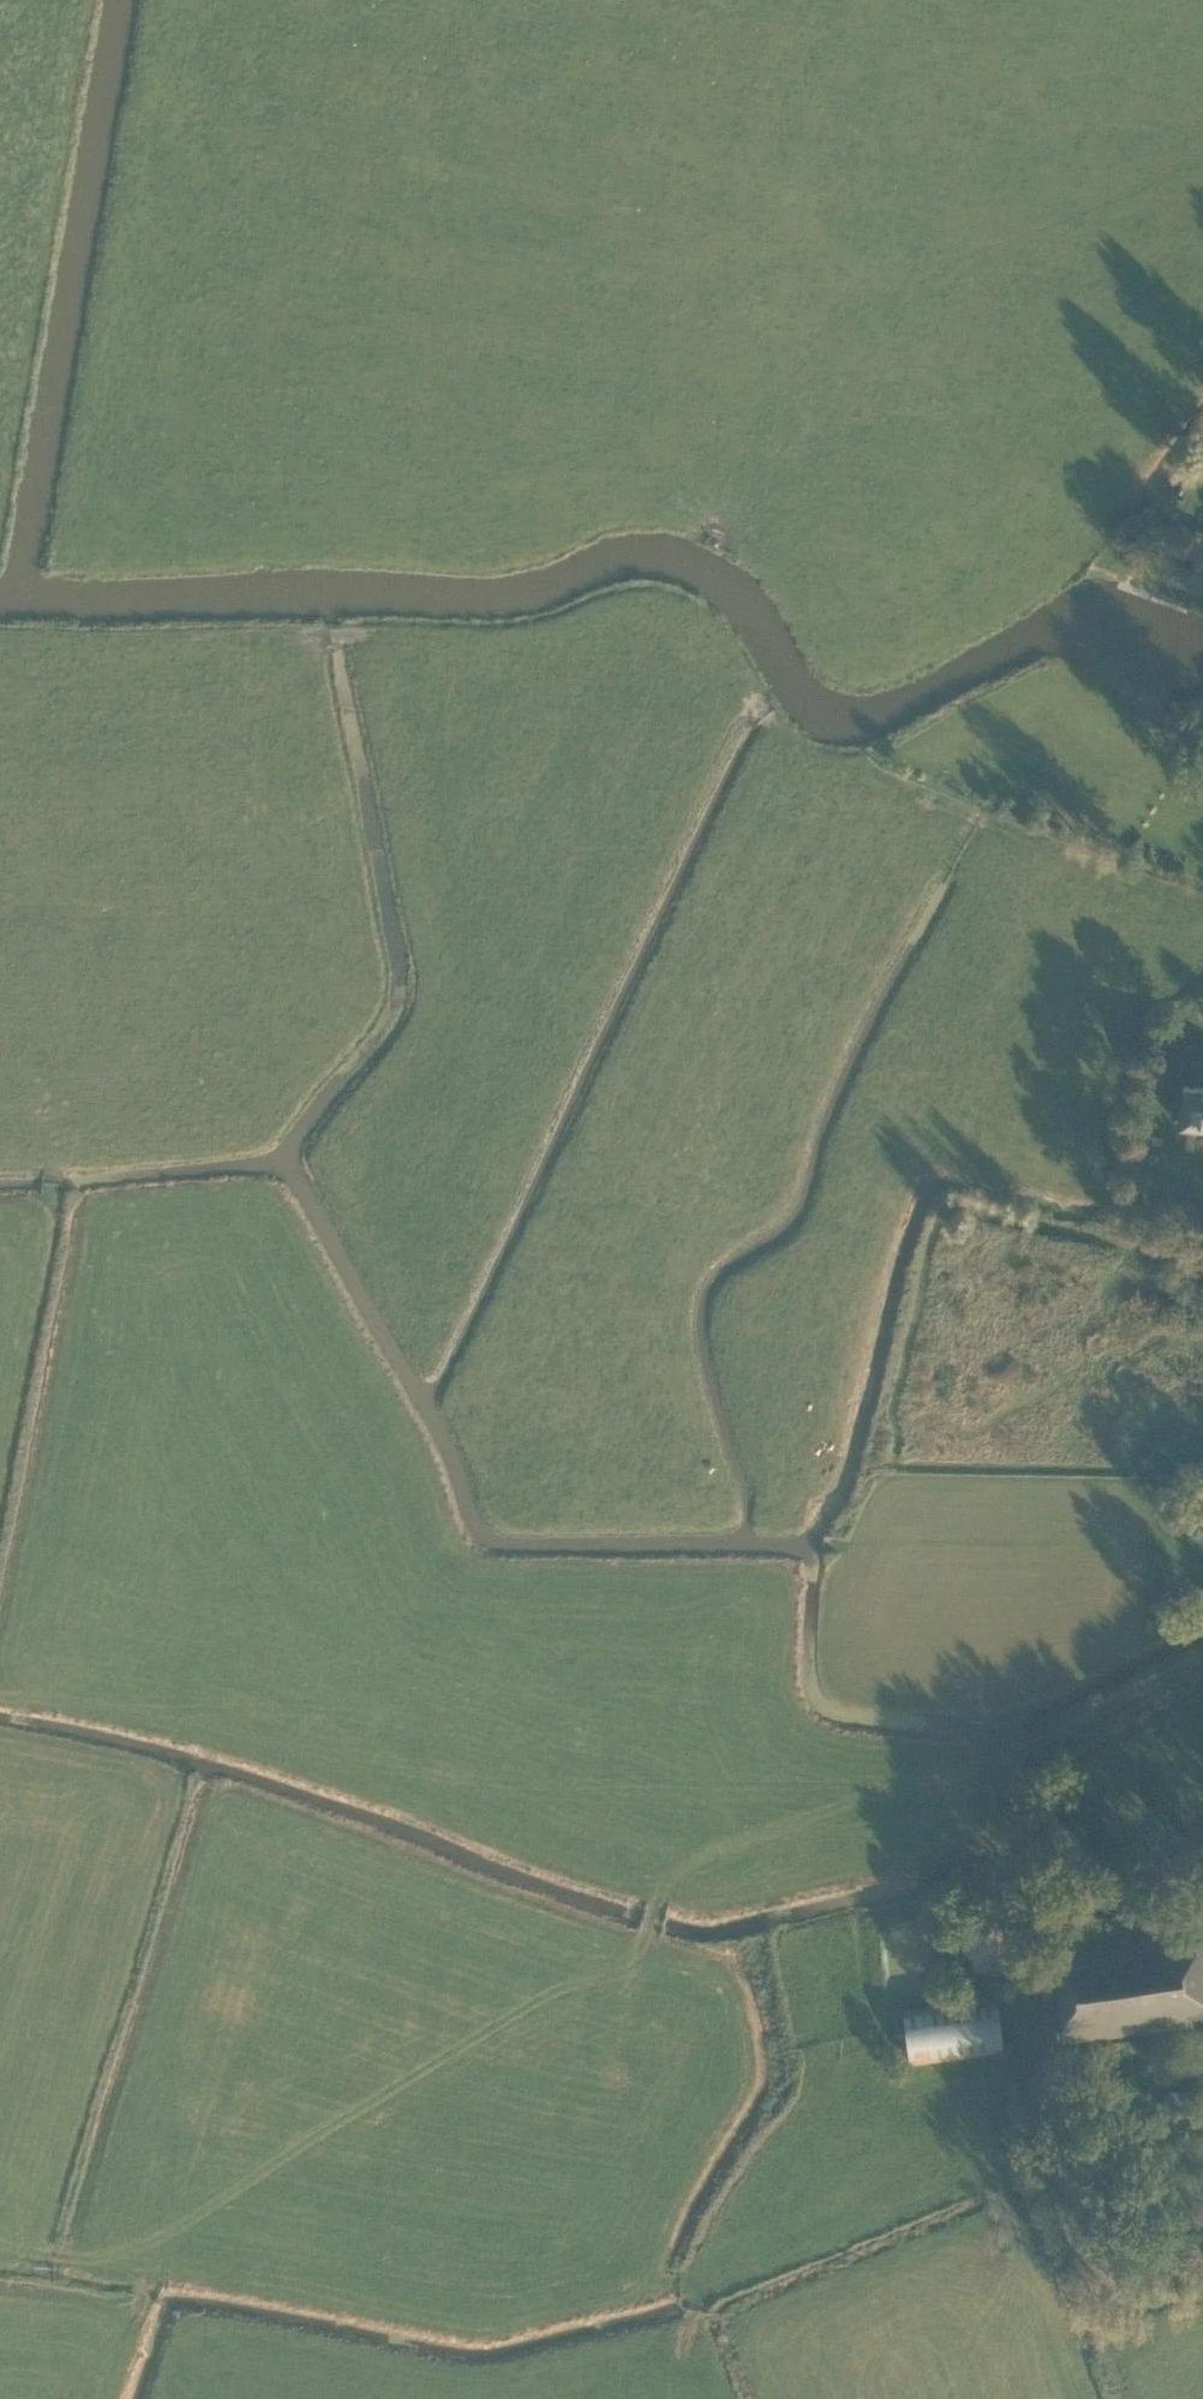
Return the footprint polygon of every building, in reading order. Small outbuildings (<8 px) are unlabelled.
[(1202,1127),(1202,1087),(1183,1085),(1180,1125),(1202,1127)] [(1201,1924),(1200,1915),(1050,1935),(1060,2040),(1191,2022),(1190,2014),(1202,2013),(1202,1924),(1201,1924)] [(1004,2048),(997,1995),(903,2007),(910,2060),(1004,2048)]
